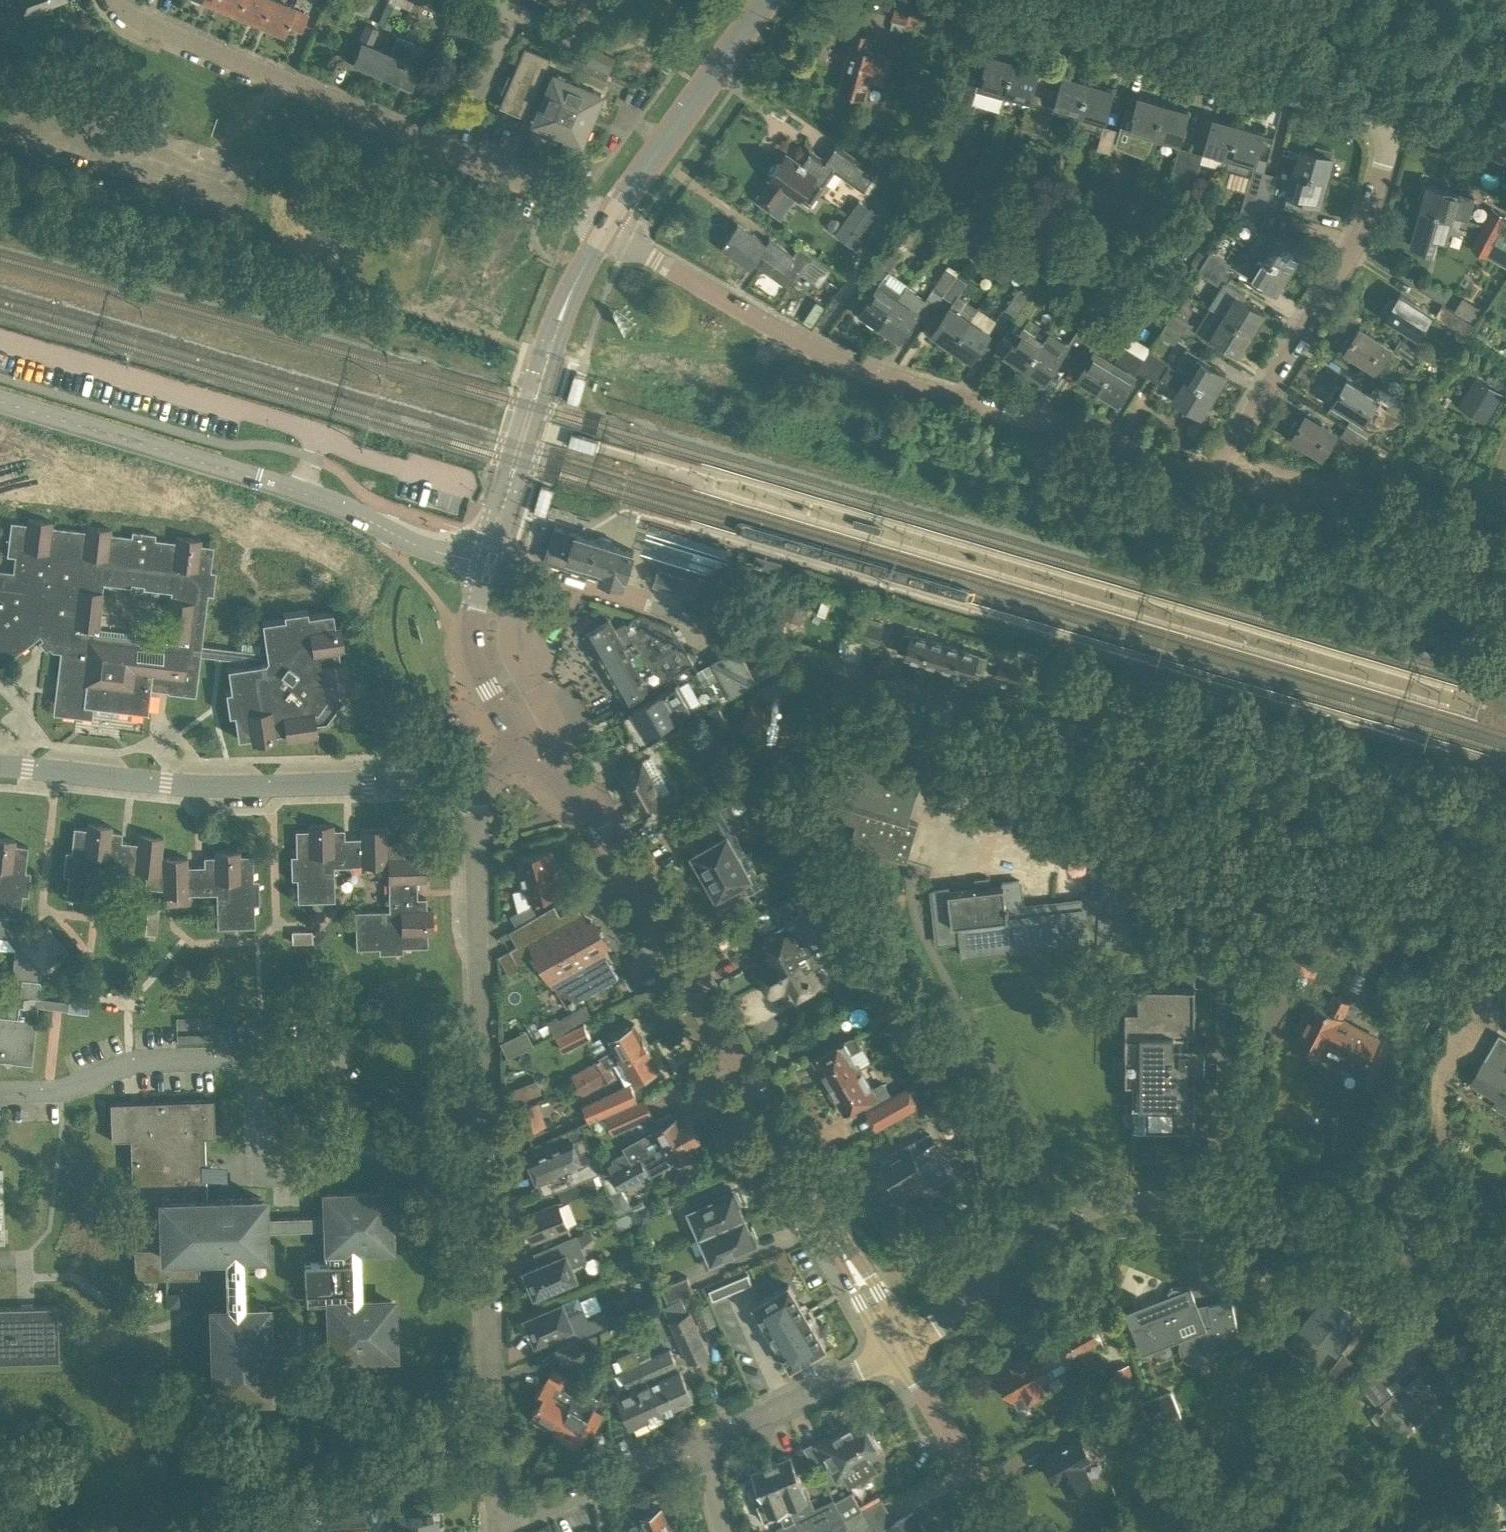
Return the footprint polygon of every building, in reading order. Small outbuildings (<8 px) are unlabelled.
[(25,14),(63,0),(20,0),(25,14)] [(212,3),(235,13),(241,0),(213,0),(212,3)] [(235,13),(259,23),(268,0),(241,0),(235,13)] [(279,0),(268,0),(259,23),(283,33),(286,24),(300,30),(307,14),(293,8),(294,6),(283,2),(279,0)] [(400,4),(389,0),(388,0),(378,23),(390,28),(400,4)] [(410,8),(413,0),(402,0),(400,4),(410,8)] [(410,8),(418,12),(423,0),(413,0),(410,8)] [(446,8),(428,0),(427,0),(423,9),(442,17),(446,8)] [(909,10),(909,9),(896,6),(892,20),(906,24),(906,23),(916,25),(919,13),(909,10)] [(353,63),(381,74),(390,53),(371,45),(377,28),(366,24),(359,42),(361,42),(353,63)] [(838,90),(865,98),(871,80),(883,83),(890,58),(878,54),(864,49),(865,45),(866,45),(867,40),(866,40),(868,35),(855,32),(851,46),(838,90)] [(390,53),(381,74),(410,86),(418,66),(420,67),(427,49),(416,45),(397,36),(390,53)] [(501,106),(527,117),(535,98),(545,102),(537,121),(567,134),(568,137),(579,142),(582,141),(583,141),(583,140),(586,139),(591,128),(590,125),(602,94),(572,81),(571,78),(560,74),(557,75),(556,74),(556,75),(553,76),(548,87),(549,91),(539,86),(552,57),(526,46),(501,106)] [(589,61),(609,70),(615,57),(595,48),(589,61)] [(565,62),(597,75),(600,67),(568,54),(565,62)] [(1005,92),(1014,61),(989,54),(984,70),(971,66),(957,108),(968,112),(976,89),(978,90),(980,85),(1005,92)] [(1038,68),(1014,61),(1005,92),(1030,99),(1038,68)] [(1089,83),(1063,76),(1055,106),(1080,113),(1089,83)] [(1114,90),(1089,83),(1076,124),(1103,131),(1098,149),(1109,152),(1115,129),(1104,126),(1114,90)] [(1155,135),(1164,104),(1138,97),(1134,110),(1127,108),(1117,143),(1138,149),(1137,152),(1142,154),(1141,155),(1147,157),(1155,135)] [(1155,135),(1180,142),(1188,111),(1164,104),(1155,135)] [(1040,108),(1029,105),(1022,128),(1034,131),(1040,108)] [(967,118),(968,112),(957,108),(954,118),(962,120),(967,118)] [(1052,111),(1040,108),(1034,131),(1046,134),(1052,111)] [(1226,168),(1238,125),(1213,118),(1203,154),(1201,161),(1226,168)] [(1253,168),(1263,132),(1238,125),(1226,168),(1251,175),(1253,168)] [(1301,148),(1295,171),(1330,181),(1331,176),(1335,161),(1331,160),(1332,156),(1331,156),(1333,150),(1316,146),(1315,151),(1301,148)] [(1191,150),(1179,147),(1172,170),(1184,173),(1191,150)] [(772,179),(757,201),(771,210),(786,189),(810,205),(836,168),(809,149),(800,163),(787,154),(778,166),(775,166),(771,171),(772,174),(770,177),(772,179)] [(1202,154),(1191,150),(1184,173),(1196,177),(1202,154)] [(835,171),(864,191),(877,172),(848,152),(835,171)] [(1473,178),(1477,165),(1467,163),(1463,175),(1473,178)] [(1264,172),(1253,168),(1251,175),(1246,191),(1258,194),(1264,172)] [(1330,181),(1295,171),(1288,194),(1319,202),(1322,192),(1326,193),(1329,181),(1330,181)] [(1276,175),(1264,172),(1258,194),(1269,198),(1276,175)] [(997,189),(975,184),(971,202),(992,207),(997,189)] [(1453,216),(1468,220),(1474,198),(1459,193),(1428,184),(1422,207),(1453,216)] [(1258,194),(1246,191),(1243,203),(1266,209),(1269,198),(1258,194)] [(1061,199),(1052,196),(1049,207),(1057,210),(1061,199)] [(837,233),(856,247),(879,215),(859,201),(837,233)] [(1004,217),(1039,227),(1043,213),(1008,203),(1004,217)] [(1266,209),(1243,203),(1240,215),(1263,221),(1266,209)] [(1453,216),(1422,207),(1411,245),(1432,251),(1437,236),(1446,239),(1453,216)] [(1505,220),(1505,215),(1494,209),(1485,225),(1499,233),(1505,220)] [(1041,227),(1056,232),(1060,216),(1046,211),(1041,227)] [(739,223),(723,246),(752,266),(758,259),(762,252),(766,255),(759,266),(790,287),(799,274),(812,255),(800,246),(793,255),(770,238),(767,243),(739,223)] [(1477,240),(1473,248),(1487,255),(1499,233),(1485,225),(1477,240)] [(1105,249),(1110,237),(1086,226),(1081,239),(1105,249)] [(1250,247),(1252,248),(1289,271),(1300,252),(1303,254),(1310,241),(1292,230),(1285,241),(1274,234),(1272,236),(1261,229),(1250,247)] [(1289,271),(1252,248),(1245,260),(1254,266),(1249,275),(1276,291),(1289,271)] [(1205,261),(1207,257),(1197,251),(1191,261),(1201,267),(1205,261)] [(1207,257),(1205,261),(1225,274),(1232,263),(1211,251),(1207,257)] [(878,328),(907,285),(909,282),(890,269),(896,261),(886,254),(872,273),(881,280),(878,285),(861,311),(870,318),(868,321),(878,328)] [(1225,274),(1205,261),(1201,267),(1198,272),(1219,284),(1225,274)] [(933,288),(944,295),(957,275),(946,268),(933,288)] [(953,346),(971,319),(980,306),(960,293),(967,282),(957,275),(944,295),(954,301),(933,333),(953,346)] [(1006,309),(1016,316),(1030,296),(1038,285),(1027,277),(1006,309)] [(907,285),(878,328),(895,340),(898,337),(900,338),(927,299),(907,285)] [(1382,313),(1418,335),(1432,312),(1401,293),(1395,302),(1390,299),(1382,313)] [(1264,312),(1236,295),(1224,315),(1251,332),(1264,312)] [(1436,315),(1468,335),(1474,325),(1442,305),(1436,315)] [(1251,332),(1224,315),(1211,307),(1197,332),(1211,340),(1213,337),(1239,353),(1251,332)] [(1068,346),(1078,353),(1101,319),(1091,312),(1070,343),(1050,330),(1043,340),(1026,367),(1045,380),(1068,346)] [(1167,323),(1183,332),(1187,335),(1194,324),(1174,312),(1167,323)] [(971,319),(953,346),(973,359),(991,333),(971,319)] [(1078,376),(1099,389),(1115,362),(1095,349),(1111,325),(1101,319),(1078,353),(1089,360),(1078,376)] [(1183,332),(1167,323),(1160,333),(1176,343),(1183,332)] [(1006,354),(1026,367),(1043,340),(1023,327),(1006,354)] [(1341,347),(1345,350),(1385,375),(1395,361),(1385,355),(1391,346),(1360,327),(1353,338),(1349,335),(1341,347)] [(1395,349),(1418,364),(1425,354),(1401,339),(1395,349)] [(1138,370),(1148,377),(1160,357),(1150,351),(1146,357),(1126,345),(1115,362),(1099,389),(1119,401),(1138,370)] [(1188,350),(1176,370),(1214,394),(1227,373),(1188,350)] [(1160,357),(1148,377),(1158,383),(1161,378),(1168,382),(1167,382),(1179,390),(1174,398),(1202,414),(1214,394),(1176,370),(1169,366),(1170,363),(1160,357)] [(1476,378),(1467,393),(1480,401),(1473,414),(1486,421),(1493,409),(1502,394),(1476,378)] [(1329,399),(1364,422),(1379,398),(1348,379),(1342,389),(1337,386),(1329,399)] [(1382,401),(1406,416),(1412,406),(1388,391),(1382,401)] [(1292,436),(1323,455),(1337,432),(1307,413),(1301,423),(1296,420),(1288,433),(1293,436),(1292,436)] [(1341,435),(1361,448),(1368,438),(1348,425),(1341,435)] [(1380,477),(1389,463),(1387,462),(1378,456),(1374,453),(1365,467),(1380,477)] [(8,465),(8,454),(0,454),(0,465),(8,465)] [(148,714),(151,685),(168,687),(168,693),(196,696),(201,655),(240,660),(241,665),(227,667),(231,690),(225,690),(229,714),(234,714),(238,738),(251,736),(252,741),(276,738),(275,733),(285,731),(286,737),(317,732),(315,721),(325,719),(339,700),(338,690),(349,689),(345,657),(340,658),(338,648),(344,647),(340,624),(335,624),(333,611),(308,614),(308,609),(284,612),(285,618),(262,621),(266,651),(260,652),(202,645),(208,594),(213,595),(216,571),(211,571),(214,546),(200,544),(201,539),(177,536),(177,541),(155,539),(156,533),(132,531),(132,536),(110,533),(111,528),(87,525),(86,531),(51,526),(52,521),(28,518),(28,523),(11,521),(7,555),(15,556),(13,571),(0,570),(0,666),(1,666),(39,642),(46,650),(49,648),(52,651),(60,652),(53,714),(92,719),(94,708),(148,714)] [(617,545),(615,545),(598,540),(598,539),(596,539),(579,534),(579,533),(577,533),(559,528),(559,527),(556,526),(555,529),(556,529),(547,558),(546,558),(546,560),(549,561),(549,560),(566,566),(569,567),(585,572),(588,573),(588,572),(604,577),(604,578),(606,579),(607,578),(623,583),(623,584),(625,584),(626,582),(625,582),(627,575),(628,575),(629,573),(628,573),(634,553),(635,553),(635,551),(633,550),(633,551),(616,546),(617,545)] [(656,584),(690,595),(695,581),(660,570),(656,584)] [(801,608),(805,595),(785,589),(774,627),(792,633),(800,608),(801,608)] [(610,619),(588,632),(627,701),(695,663),(673,625),(640,615),(615,629),(610,619)] [(860,636),(879,642),(883,628),(864,622),(860,636)] [(939,666),(946,643),(913,633),(913,635),(905,632),(900,647),(909,650),(907,656),(939,666)] [(978,653),(946,643),(939,666),(972,675),(973,669),(982,672),(987,657),(978,654),(978,653)] [(713,663),(732,697),(779,669),(772,657),(751,669),(738,647),(712,662),(713,663)] [(718,705),(732,697),(713,663),(699,671),(718,705)] [(670,688),(660,694),(632,710),(633,711),(634,710),(648,734),(647,735),(647,736),(694,710),(679,683),(670,688)] [(745,729),(745,730),(767,737),(793,745),(801,719),(752,704),(748,719),(743,717),(740,728),(745,729)] [(856,824),(850,845),(867,850),(868,845),(892,852),(891,857),(908,862),(919,824),(909,821),(923,773),(840,748),(820,814),(856,824)] [(643,761),(622,772),(631,787),(630,787),(639,804),(641,803),(649,817),(670,805),(669,804),(677,800),(652,756),(643,761)] [(774,785),(759,794),(766,805),(781,796),(774,785)] [(734,832),(739,829),(750,823),(742,810),(737,813),(731,801),(704,816),(711,829),(717,840),(692,854),(694,857),(692,859),(698,868),(700,867),(704,875),(739,856),(732,843),(738,839),(734,832)] [(215,851),(215,856),(204,857),(204,866),(187,866),(187,857),(163,858),(161,858),(163,837),(139,834),(138,843),(122,841),(123,832),(111,831),(112,826),(88,823),(87,828),(74,827),(71,852),(66,851),(63,875),(69,876),(66,898),(103,902),(107,868),(147,873),(145,888),(164,889),(164,895),(216,894),(217,928),(255,927),(254,904),(260,904),(259,880),(254,880),(253,855),(239,856),(239,850),(215,851)] [(296,830),(296,855),(291,855),(292,879),(297,879),(298,902),(335,901),(334,867),(388,865),(389,910),(355,911),(356,949),(379,948),(379,953),(403,953),(403,947),(428,947),(427,933),(433,933),(432,909),(427,909),(426,898),(417,898),(417,892),(417,881),(426,881),(425,857),(405,857),(404,843),(386,843),(385,828),(362,828),(362,837),(345,838),(345,829),(333,829),(333,824),(309,824),(309,830),(296,830)] [(20,918),(23,895),(28,896),(31,872),(26,871),(28,846),(15,845),(15,839),(0,838),(0,938),(7,938),(15,948),(7,1016),(0,1015),(0,1061),(3,1061),(7,1066),(13,1062),(32,1064),(38,1007),(34,1006),(35,997),(39,998),(42,966),(64,949),(47,927),(26,944),(8,922),(9,916),(20,918)] [(948,889),(933,891),(937,926),(935,926),(936,938),(938,937),(939,943),(962,940),(963,954),(1088,940),(1087,938),(1098,939),(1098,944),(1100,945),(1100,944),(1129,946),(1143,947),(1146,898),(1134,897),(1135,866),(1129,865),(1129,850),(1140,850),(1141,840),(1141,839),(1117,838),(1117,849),(1118,849),(1117,865),(1107,864),(1107,853),(1093,852),(1091,895),(1081,894),(1081,900),(1055,903),(1023,906),(1020,880),(1005,882),(1004,882),(1004,886),(991,888),(990,878),(975,879),(976,890),(962,891),(950,892),(950,888),(948,889)] [(524,888),(515,891),(521,910),(512,915),(518,927),(538,915),(533,905),(545,902),(543,894),(563,889),(560,879),(563,878),(559,861),(556,861),(553,849),(519,858),(522,870),(519,871),(524,888)] [(739,856),(704,875),(709,884),(707,885),(713,895),(715,894),(717,897),(741,883),(748,894),(769,882),(762,870),(757,872),(753,865),(747,869),(739,856)] [(800,858),(796,875),(810,879),(814,862),(800,858)] [(757,968),(755,973),(761,983),(801,960),(816,951),(849,933),(858,927),(841,897),(816,911),(818,915),(810,920),(804,910),(785,920),(791,931),(768,944),(774,955),(756,965),(757,968)] [(144,933),(156,934),(159,908),(147,906),(144,933)] [(567,1007),(619,977),(603,949),(607,947),(593,924),(590,926),(579,906),(560,917),(554,907),(512,931),(520,945),(511,950),(519,964),(537,954),(567,1007)] [(293,931),(293,942),(313,942),(312,931),(293,931)] [(801,960),(761,983),(767,993),(771,993),(773,997),(792,986),(798,997),(822,983),(813,968),(822,962),(816,951),(801,960)] [(855,981),(862,991),(885,976),(879,966),(855,981)] [(1177,1128),(1195,1128),(1195,1081),(1206,1081),(1206,1064),(1206,1042),(1204,1042),(1189,1042),(1189,1034),(1195,1034),(1195,986),(1140,986),(1139,1009),(1126,1009),(1126,1082),(1133,1082),(1134,1105),(1146,1105),(1146,1128),(1159,1128),(1159,1132),(1178,1132),(1177,1128)] [(1327,1044),(1366,1064),(1379,1038),(1343,1019),(1351,1004),(1333,995),(1326,1010),(1311,1002),(1297,1028),(1301,1030),(1296,1041),(1322,1054),(1327,1044)] [(902,1010),(894,996),(870,1010),(878,1024),(902,1010)] [(68,1011),(88,1013),(89,1002),(70,1000),(68,1011)] [(555,1032),(590,1013),(584,1002),(559,1016),(557,1013),(548,1018),(550,1023),(555,1032)] [(209,1041),(209,1015),(175,1015),(174,1041),(209,1041)] [(578,1085),(609,1067),(621,1060),(648,1045),(643,1037),(635,1023),(619,1033),(609,1039),(615,1048),(600,1057),(601,1059),(593,1064),(594,1064),(573,1076),(578,1085)] [(557,1038),(563,1051),(591,1037),(585,1024),(557,1038)] [(528,1029),(503,1041),(510,1055),(535,1043),(528,1029)] [(827,1087),(860,1068),(871,1062),(856,1035),(814,1059),(822,1074),(821,1077),(827,1087)] [(1498,1107),(1505,1112),(1505,1039),(1500,1035),(1472,1082),(1498,1097),(1496,1100),(1497,1101),(1496,1103),(1499,1105),(1498,1107)] [(653,1053),(648,1045),(621,1060),(633,1081),(644,1075),(644,1076),(660,1067),(652,1053),(653,1053)] [(609,1067),(578,1085),(583,1094),(604,1082),(615,1076),(609,1067)] [(860,1068),(827,1087),(832,1098),(836,1098),(845,1113),(887,1089),(880,1076),(869,1083),(860,1068)] [(536,1080),(524,1084),(529,1097),(541,1092),(536,1080)] [(631,1085),(584,1106),(591,1123),(638,1102),(631,1085)] [(908,1086),(866,1110),(876,1127),(918,1103),(908,1086)] [(330,1303),(331,1356),(394,1354),(393,1324),(398,1324),(397,1308),(396,1308),(396,1309),(392,1309),(392,1301),(361,1302),(360,1248),(390,1247),(390,1239),(394,1238),(394,1239),(395,1239),(394,1223),(389,1223),(388,1193),(326,1195),(327,1218),(263,1220),(262,1197),(207,1199),(206,1177),(211,1176),(211,1165),(206,1165),(205,1137),(215,1137),(214,1099),(110,1103),(111,1140),(130,1140),(135,1279),(199,1277),(198,1253),(225,1252),(227,1306),(212,1307),(215,1394),(269,1392),(266,1305),(243,1306),(241,1252),(264,1251),(263,1231),(327,1229),(328,1249),(304,1250),(304,1287),(322,1287),(323,1303),(330,1303)] [(652,1115),(645,1099),(606,1117),(613,1133),(652,1115)] [(514,1110),(523,1133),(546,1125),(537,1102),(514,1110)] [(614,1153),(623,1168),(696,1128),(689,1116),(680,1121),(678,1117),(673,1120),(670,1114),(657,1121),(660,1127),(656,1129),(659,1135),(643,1143),(640,1138),(614,1153)] [(600,1174),(599,1172),(584,1138),(580,1128),(570,1132),(573,1141),(529,1160),(544,1195),(600,1174)] [(599,1172),(600,1174),(617,1217),(634,1210),(622,1188),(649,1173),(650,1174),(661,1168),(659,1164),(671,1157),(674,1162),(678,1160),(681,1165),(695,1158),(691,1152),(696,1150),(693,1145),(702,1140),(696,1128),(623,1168),(613,1174),(599,1172)] [(890,1174),(886,1176),(892,1187),(896,1185),(897,1187),(909,1181),(931,1197),(939,1186),(971,1167),(970,1166),(961,1172),(935,1154),(934,1154),(931,1149),(932,1148),(926,1138),(909,1148),(908,1147),(894,1155),(896,1157),(884,1164),(890,1174)] [(963,1175),(946,1185),(953,1198),(970,1188),(963,1175)] [(594,1176),(583,1181),(586,1190),(598,1185),(594,1176)] [(559,1191),(564,1203),(588,1193),(586,1190),(583,1181),(559,1191)] [(690,1210),(701,1236),(745,1217),(740,1205),(743,1204),(738,1192),(735,1193),(734,1191),(690,1210)] [(634,1210),(645,1205),(643,1200),(631,1205),(634,1210)] [(523,1217),(533,1241),(569,1227),(559,1203),(523,1217)] [(650,1205),(636,1211),(642,1225),(651,1221),(654,1213),(650,1205)] [(745,1217),(701,1236),(708,1252),(701,1255),(707,1268),(727,1259),(725,1256),(756,1242),(755,1240),(758,1239),(753,1226),(750,1228),(745,1217)] [(555,1245),(559,1256),(526,1271),(528,1277),(526,1278),(531,1290),(534,1289),(536,1295),(578,1277),(573,1266),(587,1260),(582,1247),(595,1238),(591,1230),(555,1245)] [(748,1274),(710,1290),(713,1300),(752,1283),(748,1274)] [(662,1287),(668,1302),(694,1291),(688,1276),(662,1287)] [(791,1368),(826,1347),(810,1320),(816,1317),(810,1307),(805,1311),(789,1285),(754,1305),(791,1368)] [(1184,1346),(1184,1348),(1184,1350),(1185,1351),(1185,1352),(1186,1353),(1186,1354),(1188,1356),(1189,1358),(1190,1358),(1192,1359),(1195,1360),(1197,1360),(1198,1360),(1200,1360),(1203,1359),(1204,1359),(1206,1358),(1207,1356),(1208,1355),(1209,1354),(1209,1353),(1210,1351),(1211,1350),(1211,1348),(1211,1345),(1210,1343),(1210,1342),(1218,1339),(1218,1341),(1239,1333),(1232,1301),(1198,1308),(1191,1291),(1184,1293),(1182,1291),(1180,1289),(1176,1288),(1173,1289),(1170,1290),(1168,1293),(1168,1296),(1168,1300),(1127,1316),(1141,1352),(1143,1351),(1144,1353),(1146,1354),(1147,1355),(1149,1355),(1151,1354),(1152,1353),(1153,1352),(1154,1351),(1154,1350),(1154,1349),(1154,1348),(1154,1347),(1180,1336),(1186,1340),(1185,1341),(1185,1342),(1184,1344),(1184,1346)] [(635,1299),(644,1307),(651,1298),(643,1291),(635,1299)] [(1329,1295),(1290,1341),(1317,1362),(1329,1345),(1337,1351),(1361,1322),(1329,1295)] [(555,1334),(560,1346),(609,1325),(605,1313),(588,1320),(584,1310),(578,1296),(563,1302),(527,1318),(532,1330),(529,1331),(533,1340),(536,1339),(537,1342),(555,1334)] [(664,1306),(689,1362),(709,1353),(690,1311),(688,1312),(681,1298),(664,1306)] [(691,1304),(703,1330),(717,1323),(705,1298),(691,1304)] [(59,1361),(58,1306),(0,1308),(0,1363),(59,1361)] [(1067,1331),(1056,1337),(1068,1358),(1101,1339),(1089,1318),(1082,1322),(1080,1320),(1065,1328),(1067,1331)] [(585,1337),(587,1348),(598,1347),(596,1335),(585,1337)] [(1068,1358),(1056,1337),(1035,1349),(1035,1351),(1015,1362),(1009,1351),(992,1362),(1019,1409),(1032,1401),(1030,1398),(1046,1389),(1042,1382),(1065,1369),(1061,1362),(1068,1358)] [(556,1349),(561,1362),(582,1353),(576,1340),(556,1349)] [(648,1347),(636,1352),(663,1413),(693,1400),(692,1395),(694,1394),(690,1386),(688,1387),(680,1369),(667,1375),(664,1369),(677,1363),(671,1349),(652,1357),(648,1347)] [(663,1413),(636,1352),(635,1350),(618,1358),(624,1370),(621,1371),(627,1385),(636,1381),(639,1387),(618,1396),(626,1414),(624,1416),(628,1424),(630,1423),(632,1427),(663,1413)] [(1325,1376),(1336,1385),(1353,1364),(1342,1355),(1325,1376)] [(1387,1386),(1403,1373),(1394,1361),(1363,1385),(1381,1409),(1375,1414),(1383,1423),(1389,1418),(1399,1430),(1411,1420),(1416,1426),(1427,1417),(1426,1415),(1442,1403),(1419,1375),(1394,1395),(1387,1386)] [(1125,1389),(1137,1384),(1129,1365),(1117,1370),(1125,1389)] [(538,1403),(531,1415),(534,1417),(535,1421),(539,1424),(543,1423),(551,1428),(553,1432),(558,1432),(566,1437),(566,1441),(571,1444),(575,1443),(578,1445),(585,1433),(590,1436),(603,1415),(594,1409),(598,1402),(578,1390),(574,1397),(559,1387),(547,1379),(534,1400),(538,1403)] [(1133,1389),(1121,1396),(1136,1422),(1144,1436),(1145,1439),(1157,1432),(1133,1389)] [(1144,1403),(1157,1427),(1183,1416),(1173,1391),(1144,1403)] [(1083,1416),(1090,1428),(1114,1415),(1109,1405),(1113,1403),(1111,1399),(1106,1401),(1107,1403),(1083,1416)] [(1284,1418),(1291,1433),(1303,1427),(1295,1413),(1284,1418)] [(837,1479),(841,1476),(836,1467),(846,1461),(842,1454),(873,1435),(863,1419),(818,1444),(806,1451),(821,1477),(833,1470),(837,1479)] [(1290,1437),(1281,1429),(1270,1441),(1279,1450),(1290,1437)] [(846,1461),(836,1467),(849,1486),(876,1470),(870,1460),(883,1452),(873,1435),(842,1454),(846,1461)] [(1081,1437),(1045,1457),(1057,1478),(1059,1477),(1064,1486),(1068,1493),(1092,1479),(1083,1464),(1093,1459),(1087,1448),(1093,1445),(1087,1435),(1081,1438),(1081,1437)] [(772,1464),(800,1531),(819,1531),(845,1520),(834,1502),(812,1512),(791,1456),(788,1457),(785,1455),(779,1458),(778,1461),(772,1464)] [(808,1471),(813,1467),(808,1458),(802,1461),(808,1471)] [(772,1464),(766,1466),(763,1465),(757,1467),(756,1470),(753,1472),(758,1484),(751,1487),(765,1521),(781,1515),(785,1525),(777,1529),(779,1531),(800,1531),(772,1464)] [(853,1492),(837,1501),(847,1518),(863,1509),(853,1492)] [(630,1531),(673,1531),(663,1510),(664,1509),(664,1508),(659,1510),(656,1508),(651,1511),(650,1514),(641,1518),(641,1519),(642,1519),(643,1521),(632,1526),(630,1531)] [(852,1531),(871,1531),(876,1529),(865,1509),(846,1520),(852,1531)] [(328,1513),(328,1527),(366,1525),(366,1512),(328,1513)] [(913,1512),(888,1527),(891,1531),(925,1531),(913,1512)] [(433,1517),(398,1518),(398,1519),(386,1519),(387,1531),(433,1531),(433,1517)] [(845,1520),(821,1531),(822,1531),(850,1531),(845,1520)]
